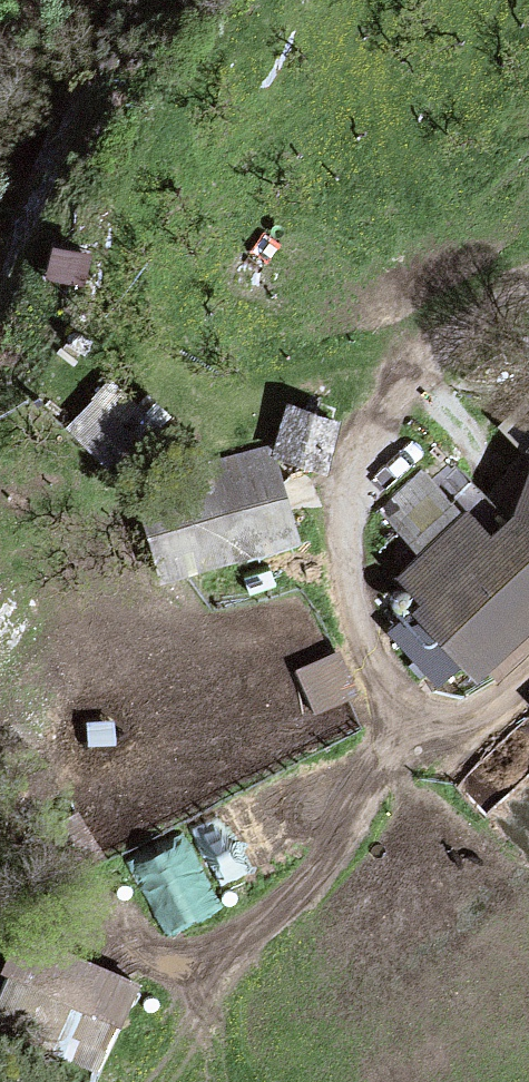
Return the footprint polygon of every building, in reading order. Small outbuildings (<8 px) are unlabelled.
[(90,268),(91,237),(50,235),(48,266),(90,268)] [(115,380),(66,429),(120,482),(168,433),(115,380)] [(344,422),(290,407),(275,458),(329,474),(344,422)] [(275,458),(271,443),(132,481),(160,583),(302,544),(275,458)] [(432,480),(464,515),(470,510),(493,539),(514,519),(528,478),(528,453),(528,452),(489,495),(453,462),(432,480)] [(375,511),(418,557),(464,515),(432,480),(422,469),(375,511)] [(514,519),(493,539),(470,510),(464,515),(418,557),(397,578),(419,607),(387,633),(438,689),(463,670),(480,686),(490,676),(499,687),(528,658),(528,478),(514,519)] [(340,651),(296,670),(315,714),(359,695),(340,651)] [(211,875),(334,818),(308,763),(128,847),(166,928),(223,901),(211,875)] [(135,989),(19,938),(2,977),(10,980),(0,1002),(0,1027),(99,1070),(135,989)]
